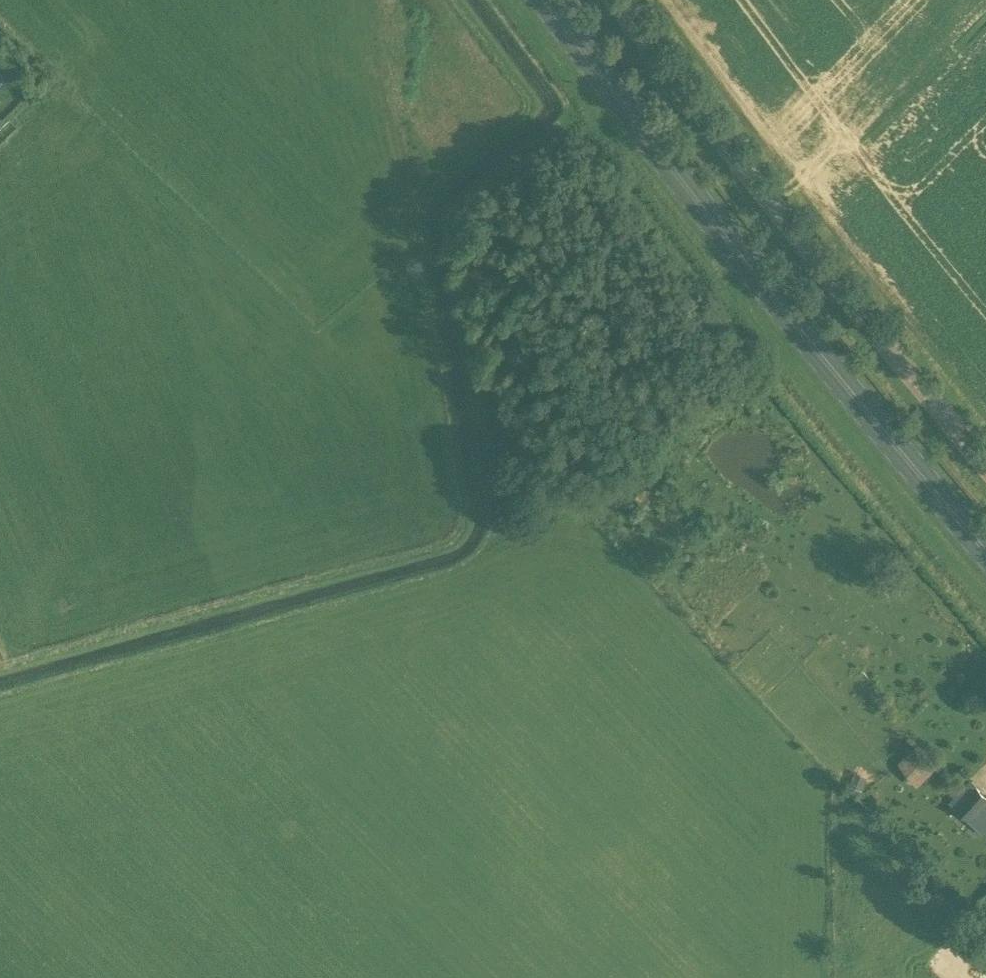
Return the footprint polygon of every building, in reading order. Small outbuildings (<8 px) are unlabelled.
[(918,780),(933,764),(914,746),(899,762),(918,780)] [(976,788),(969,781),(948,802),(979,832),(985,825),(985,798),(976,788)]
